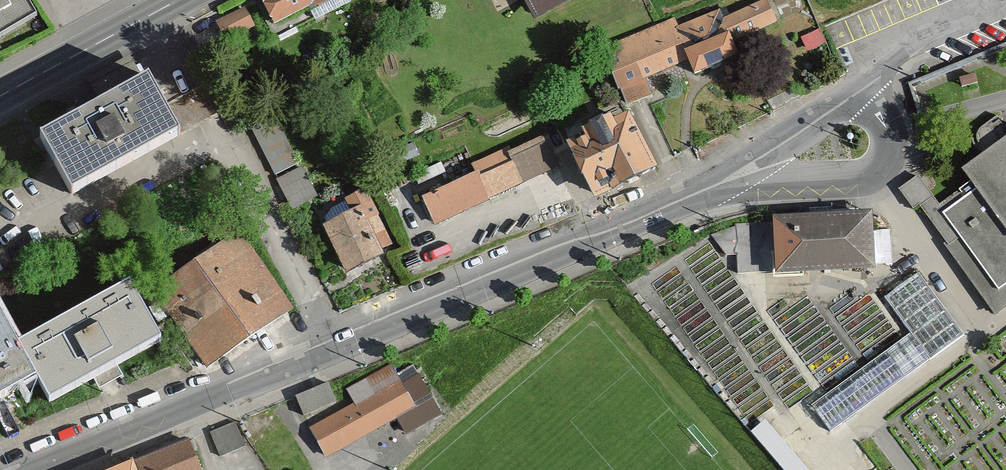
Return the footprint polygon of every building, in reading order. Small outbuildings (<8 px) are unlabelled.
[(38,20),(26,0),(0,0),(0,43),(38,20)] [(262,3),(278,36),(343,5),(340,0),(268,0),(262,3)] [(536,29),(589,0),(521,0),(536,29)] [(750,51),(731,0),(682,19),(701,70),(750,51)] [(248,10),(218,27),(228,45),(258,29),(248,10)] [(701,70),(682,19),(612,44),(632,96),(701,70)] [(977,83),(975,74),(961,77),(963,86),(977,83)] [(184,145),(150,86),(45,144),(78,204),(184,145)] [(653,171),(625,114),(568,141),(597,198),(653,171)] [(318,198),(277,115),(253,127),(294,210),(318,198)] [(565,177),(544,130),(423,185),(444,232),(565,177)] [(942,245),(994,315),(1005,306),(1005,133),(959,168),(968,181),(940,202),(920,174),(900,189),(915,209),(920,206),(946,242),(942,245)] [(353,221),(327,233),(352,285),(391,266),(385,254),(396,248),(369,193),(345,204),(353,221)] [(831,208),(805,210),(806,221),(832,220),(831,208)] [(806,221),(772,223),(775,280),(875,275),(875,268),(873,232),(873,218),(852,219),(839,219),(832,220),(806,221)] [(892,231),(873,232),(875,268),(893,267),(892,231)] [(296,314),(239,236),(154,298),(208,374),(296,314)] [(964,339),(920,277),(886,301),(912,338),(813,408),(831,433),(964,339)] [(163,342),(130,284),(20,345),(42,384),(53,403),(163,342)] [(20,345),(0,308),(0,407),(42,384),(20,345)] [(399,377),(393,366),(348,391),(355,403),(311,428),(328,457),(394,420),(404,438),(442,417),(414,368),(399,377)] [(304,395),(297,398),(306,418),(338,404),(330,384),(304,395)] [(243,446),(234,421),(208,431),(217,455),(243,446)] [(187,440),(132,461),(135,469),(198,469),(187,440)] [(132,461),(111,469),(135,469),(132,461)]
